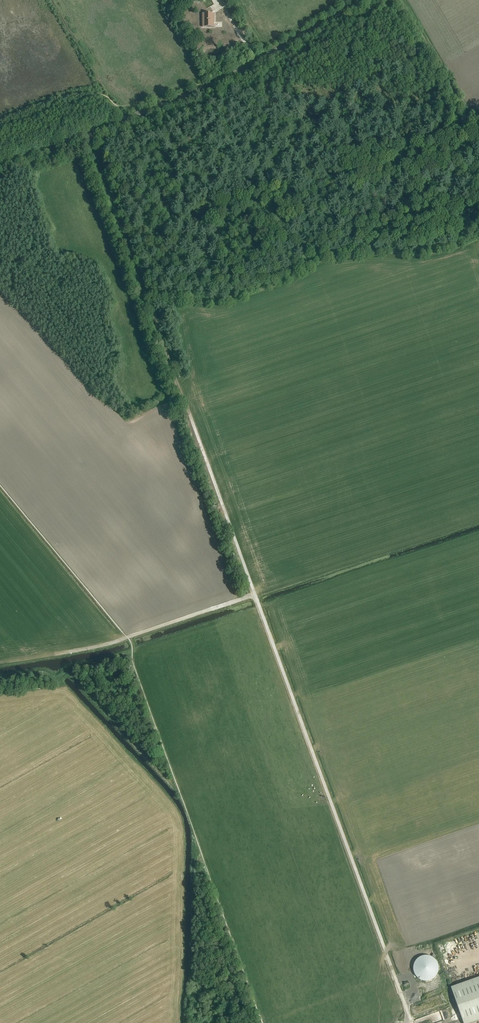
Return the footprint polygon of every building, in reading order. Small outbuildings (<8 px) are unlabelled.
[(211,11),(199,11),(199,25),(211,25),(211,11)] [(478,1020),(478,977),(451,987),(463,1022),(470,1022),(478,1020)]
